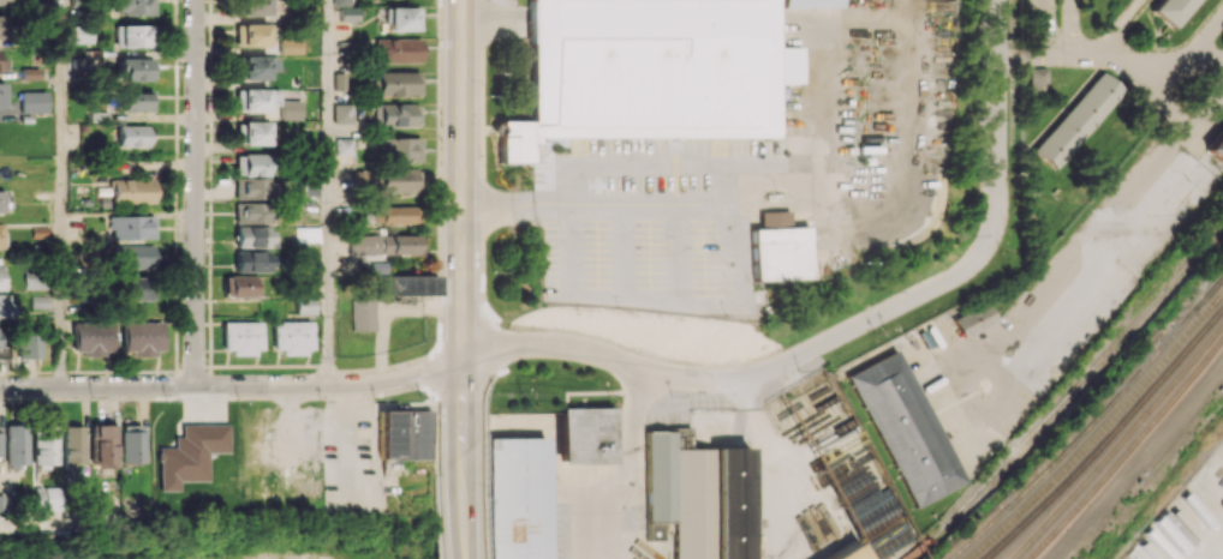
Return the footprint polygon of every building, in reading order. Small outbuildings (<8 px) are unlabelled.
[(113,16),(152,15),(152,0),(112,0),(113,16)] [(240,15),(267,16),(267,0),(240,0),(240,15)] [(531,121),(499,121),(499,164),(531,164),(531,137),(589,137),(589,131),(624,130),(624,137),(776,136),(776,83),(802,83),(802,47),(776,47),(776,0),(530,0),(531,121)] [(1150,12),(1171,30),(1197,0),(1160,0),(1150,12)] [(339,21),(358,21),(359,8),(340,7),(339,21)] [(419,31),(418,7),(386,8),(386,31),(419,31)] [(72,24),(73,43),(92,42),(92,24),(72,24)] [(267,24),(235,24),(234,46),(267,46),(267,24)] [(116,47),(152,46),(152,25),(116,25),(116,47)] [(299,54),(298,37),(277,38),(277,54),(299,54)] [(419,63),(419,39),(376,38),(376,62),(419,63)] [(232,56),(232,79),(267,80),(267,71),(276,71),(276,57),(232,56)] [(87,57),(72,57),(72,72),(87,72),(87,57)] [(153,80),(152,58),(118,58),(119,81),(153,80)] [(418,72),(377,71),(376,95),(418,96),(418,72)] [(1027,71),(1027,95),(1046,95),(1046,71),(1027,71)] [(1098,72),(1030,151),(1051,170),(1121,91),(1098,72)] [(345,73),(334,73),(334,90),(345,90),(345,73)] [(266,111),(266,106),(278,106),(277,89),(234,89),(234,111),(266,111)] [(20,113),(46,112),(45,91),(19,92),(20,113)] [(121,111),(151,111),(152,91),(122,91),(121,111)] [(298,119),(299,101),(280,100),(279,119),(298,119)] [(374,125),(418,126),(419,104),(374,103),(374,125)] [(333,123),(351,123),(351,104),(333,104),(333,123)] [(266,145),(266,121),(235,122),(235,145),(266,145)] [(147,126),(118,125),(117,146),(146,147),(147,126)] [(1204,152),(1222,169),(1222,129),(1204,152)] [(379,138),(380,162),(420,161),(419,137),(379,138)] [(352,138),(335,138),(336,155),(352,155),(352,138)] [(234,175),(265,176),(266,155),(235,154),(234,175)] [(413,191),(412,171),(372,171),(372,192),(413,191)] [(268,179),(235,178),(234,199),(267,200),(268,179)] [(153,179),(112,179),(112,204),(153,203),(153,179)] [(267,203),(234,203),(234,223),(267,224),(267,203)] [(382,223),(418,222),(418,206),(381,206),(382,223)] [(380,223),(380,208),(365,208),(366,223),(380,223)] [(807,226),(789,227),(789,211),(759,212),(760,228),(751,229),(753,281),(809,279),(807,226)] [(153,216),(110,216),(111,239),(153,238),(153,216)] [(269,226),(234,226),(234,247),(268,248),(269,226)] [(416,253),(415,234),(350,235),(350,254),(416,253)] [(154,245),(114,244),(114,268),(154,269),(154,245)] [(235,272),(271,272),(270,250),(235,251),(235,272)] [(24,288),(46,289),(46,270),(25,269),(24,288)] [(256,297),(257,276),(223,275),(223,296),(256,297)] [(436,295),(436,276),(375,275),(375,294),(436,295)] [(121,301),(154,300),(154,277),(121,277),(121,301)] [(0,294),(0,318),(11,318),(11,294),(0,294)] [(294,315),(312,315),(312,297),(294,297),(294,315)] [(352,299),(352,330),(375,330),(375,299),(352,299)] [(162,322),(123,321),(123,353),(161,354),(162,322)] [(261,353),(261,321),(223,321),(223,353),(261,353)] [(311,321),(273,322),(273,353),(311,352),(311,321)] [(74,353),(112,354),(113,322),(74,322),(74,353)] [(17,358),(40,358),(41,328),(17,327),(17,358)] [(846,378),(914,507),(965,481),(896,351),(846,378)] [(611,407),(559,408),(560,464),(612,463),(611,407)] [(6,464),(26,464),(27,425),(7,424),(6,464)] [(92,465),(114,465),(114,424),(92,424),(92,465)] [(158,490),(176,490),(176,481),(206,480),(205,451),(227,451),(227,424),(181,425),(181,437),(173,437),(174,447),(157,448),(158,490)] [(120,462),(141,463),(142,425),(120,425),(120,462)] [(82,426),(63,426),(63,465),(83,465),(82,426)] [(56,467),(57,427),(34,427),(33,467),(56,467)] [(673,448),(673,431),(645,431),(646,540),(662,539),(662,523),(673,523),(673,558),(749,558),(748,448),(673,448)] [(489,438),(490,558),(548,558),(548,438),(489,438)] [(861,549),(843,558),(866,558),(861,549)]
